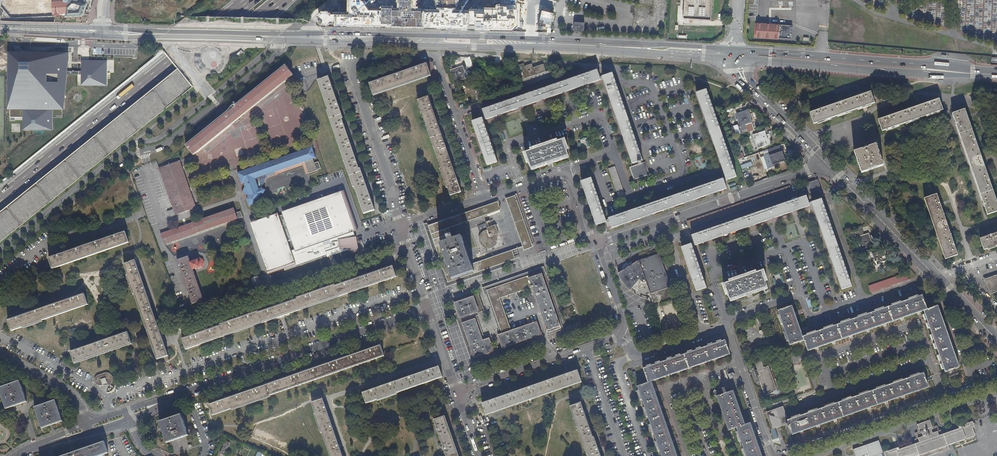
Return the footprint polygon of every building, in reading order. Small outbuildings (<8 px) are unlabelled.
[(57,16),(83,15),(87,4),(89,4),(90,0),(56,0),(57,16)] [(683,18),(710,19),(712,0),(684,0),(683,18)] [(779,24),(756,22),(755,37),(778,39),(779,24)] [(63,55),(10,54),(10,117),(25,117),(25,129),(51,129),(51,109),(47,109),(47,106),(63,106),(63,75),(83,75),(83,84),(106,84),(106,62),(92,62),(92,65),(83,65),(83,71),(63,71),(63,55)] [(190,142),(197,151),(295,72),(288,63),(260,85),(239,102),(238,101),(235,103),(236,104),(190,142)] [(368,83),(372,96),(430,76),(426,63),(368,83)] [(508,68),(512,82),(542,73),(539,66),(529,69),(528,66),(521,68),(520,65),(508,68)] [(449,72),(453,83),(464,80),(465,81),(470,80),(468,73),(463,75),(461,68),(449,72)] [(512,82),(514,88),(555,75),(552,69),(542,73),(512,82)] [(596,78),(594,71),(480,109),(483,120),(490,118),(489,116),(501,112),(501,114),(512,110),(511,109),(523,105),(523,106),(533,103),(533,102),(545,98),(545,99),(555,95),(554,94),(566,90),(567,92),(577,88),(577,87),(588,83),(588,84),(597,81),(596,78)] [(640,161),(609,74),(599,77),(600,80),(602,85),(603,85),(613,114),(612,114),(617,128),(618,128),(628,158),(627,158),(630,165),(635,163),(636,165),(628,168),(632,180),(647,175),(643,162),(639,164),(638,161),(640,161)] [(330,75),(319,79),(332,117),(331,118),(350,175),(352,174),(358,193),(364,213),(376,209),(363,170),(361,171),(356,154),(347,128),(342,113),(343,113),(336,91),(330,75)] [(739,175),(709,87),(698,91),(701,99),(702,98),(707,112),(712,128),(711,128),(716,141),(717,141),(720,149),(727,170),(727,171),(729,179),(739,175)] [(814,110),(818,121),(878,100),(874,89),(814,110)] [(946,107),(942,96),(881,118),(885,129),(946,107)] [(425,97),(414,100),(448,196),(459,192),(449,165),(440,138),(430,110),(425,97)] [(955,111),(962,132),(965,131),(984,192),(983,192),(990,213),(996,210),(996,189),(996,188),(996,186),(994,177),(981,136),(978,127),(975,128),(968,107),(955,111)] [(745,109),(734,114),(738,126),(736,126),(738,131),(745,128),(743,124),(749,122),(745,109)] [(479,119),(470,122),(472,129),(473,128),(483,158),(482,159),(485,165),(494,163),(479,119)] [(763,130),(751,135),(755,148),(764,145),(763,140),(766,139),(763,130)] [(587,137),(579,139),(582,150),(589,147),(587,137)] [(883,138),(861,146),(868,168),(891,161),(883,138)] [(523,153),(528,170),(566,158),(560,140),(555,142),(554,141),(527,150),(528,151),(523,153)] [(313,157),(310,146),(237,173),(240,184),(242,183),(246,196),(246,200),(248,206),(254,204),(258,194),(262,193),(263,190),(260,188),(257,189),(254,179),(281,169),(304,160),(309,173),(316,170),(312,158),(313,157)] [(767,153),(762,155),(766,167),(771,165),(770,164),(783,160),(780,150),(767,155),(767,153)] [(179,160),(158,167),(173,215),(195,208),(179,160)] [(742,170),(753,166),(751,162),(740,166),(742,170)] [(613,167),(606,169),(619,206),(625,204),(613,167)] [(589,178),(583,180),(579,182),(581,189),(582,188),(593,218),(591,219),(594,226),(598,224),(602,223),(604,229),(609,228),(609,229),(616,226),(616,225),(628,221),(628,222),(638,219),(637,218),(649,214),(650,215),(660,211),(659,210),(671,206),(672,207),(681,204),(681,203),(693,199),(693,200),(703,196),(703,195),(715,191),(715,192),(724,189),(720,179),(606,218),(606,220),(603,220),(589,178)] [(818,189),(815,180),(803,184),(806,193),(818,189)] [(684,222),(686,228),(790,192),(788,186),(684,222)] [(338,237),(358,230),(344,190),(251,223),(269,275),(297,265),(293,253),(338,237)] [(940,192),(928,196),(949,256),(961,252),(940,192)] [(521,251),(530,247),(530,246),(531,246),(514,196),(503,199),(520,248),(521,251)] [(691,243),(692,246),(745,228),(782,215),(807,207),(806,204),(804,196),(767,209),(728,222),(689,235),(691,243)] [(850,287),(820,199),(809,203),(810,206),(812,211),(814,211),(823,240),(822,241),(827,254),(828,253),(838,283),(837,283),(839,291),(850,287)] [(425,226),(428,234),(498,210),(495,202),(425,226)] [(159,232),(162,244),(236,218),(232,207),(159,232)] [(484,227),(483,223),(475,226),(477,231),(484,229),(484,230),(482,231),(480,232),(478,235),(477,238),(477,240),(478,243),(480,245),(482,247),(485,248),(487,248),(489,247),(492,246),(493,244),(494,242),(495,238),(495,237),(494,234),(496,233),(494,229),(489,230),(488,226),(484,227)] [(353,253),(358,251),(358,230),(338,237),(341,250),(347,249),(353,253)] [(130,241),(126,231),(50,257),(54,267),(130,241)] [(867,232),(855,236),(859,248),(858,248),(859,250),(865,248),(864,246),(871,244),(867,232)] [(445,284),(513,260),(510,251),(469,265),(460,237),(452,240),(450,234),(448,233),(430,239),(436,257),(442,255),(445,266),(440,268),(445,284)] [(987,248),(996,245),(996,233),(984,238),(987,248)] [(690,247),(689,244),(678,247),(679,250),(681,255),(682,254),(692,284),(691,284),(694,291),(704,288),(690,247)] [(881,248),(870,252),(874,264),(872,264),(874,268),(881,266),(879,262),(885,260),(881,248)] [(649,299),(671,288),(660,254),(638,262),(621,272),(622,278),(630,289),(639,297),(649,299)] [(187,256),(176,260),(191,303),(202,299),(187,256)] [(135,261),(124,264),(157,360),(168,356),(157,323),(142,279),(135,261)] [(182,338),(185,350),(395,277),(391,266),(334,286),(333,284),(296,297),(297,299),(258,312),(258,311),(220,324),(221,325),(182,338)] [(723,285),(729,301),(767,288),(761,272),(756,274),(755,272),(728,281),(729,283),(723,285)] [(905,278),(903,272),(865,285),(868,291),(905,278)] [(979,278),(982,289),(988,287),(986,284),(985,285),(983,280),(996,275),(996,272),(979,278)] [(498,335),(502,349),(542,335),(537,322),(509,331),(498,300),(529,289),(545,334),(547,333),(558,329),(539,273),(485,292),(500,335),(498,335)] [(983,280),(985,285),(986,284),(988,287),(990,295),(996,291),(996,275),(983,280)] [(7,319),(10,330),(87,304),(83,293),(7,319)] [(452,305),(457,320),(480,312),(475,297),(452,305)] [(802,340),(806,352),(922,311),(943,373),(958,368),(949,344),(936,306),(925,310),(920,297),(895,306),(863,317),(828,329),(801,338),(790,306),(776,312),(787,346),(802,340)] [(471,360),(492,352),(487,339),(481,341),(473,319),(459,324),(471,360)] [(69,350),(73,363),(131,343),(126,330),(69,350)] [(723,341),(699,349),(665,361),(641,369),(646,383),(636,386),(642,406),(650,428),(656,448),(659,455),(675,455),(670,441),(663,420),(655,398),(650,382),(658,379),(677,372),(711,360),(728,354),(723,341)] [(208,404),(212,416),(383,356),(379,345),(208,404)] [(758,359),(752,362),(755,371),(757,376),(756,376),(758,382),(763,397),(772,393),(772,392),(775,391),(767,367),(762,368),(758,359)] [(364,391),(368,402),(444,375),(440,364),(364,391)] [(484,403),(488,416),(584,383),(579,370),(484,403)] [(99,384),(102,383),(100,378),(104,377),(107,382),(109,383),(111,380),(111,377),(111,375),(108,372),(106,372),(99,374),(96,375),(94,378),(94,380),(94,382),(96,383),(98,384),(99,384)] [(787,426),(790,435),(927,388),(922,374),(785,421),(781,408),(765,413),(770,428),(784,423),(785,427),(787,426)] [(19,379),(0,386),(0,393),(6,408),(27,400),(19,379)] [(710,395),(714,397),(722,419),(726,431),(734,428),(744,455),(760,455),(750,428),(748,423),(743,425),(736,406),(731,391),(727,392),(726,389),(723,390),(722,387),(719,388),(720,391),(716,392),(712,390),(710,395)] [(313,400),(332,455),(345,455),(325,396),(313,400)] [(64,421),(57,399),(36,407),(43,428),(64,421)] [(568,407),(581,445),(583,444),(587,455),(600,455),(594,440),(593,441),(579,403),(568,407)] [(188,435),(181,413),(159,421),(167,443),(188,435)] [(436,419),(449,455),(461,455),(459,450),(450,425),(447,415),(436,419)] [(882,454),(883,455),(931,455),(936,454),(947,450),(946,447),(974,437),(971,429),(973,428),(971,423),(957,428),(958,430),(941,436),(939,432),(936,433),(929,435),(928,432),(931,431),(929,423),(916,428),(918,435),(922,434),(923,437),(916,440),(913,441),(914,445),(897,451),(896,449),(882,454),(878,441),(852,450),(854,455),(881,455),(881,454),(882,454)] [(59,455),(95,455),(109,451),(105,440),(59,455)] [(228,442),(224,440),(218,453),(223,455),(228,442)]
